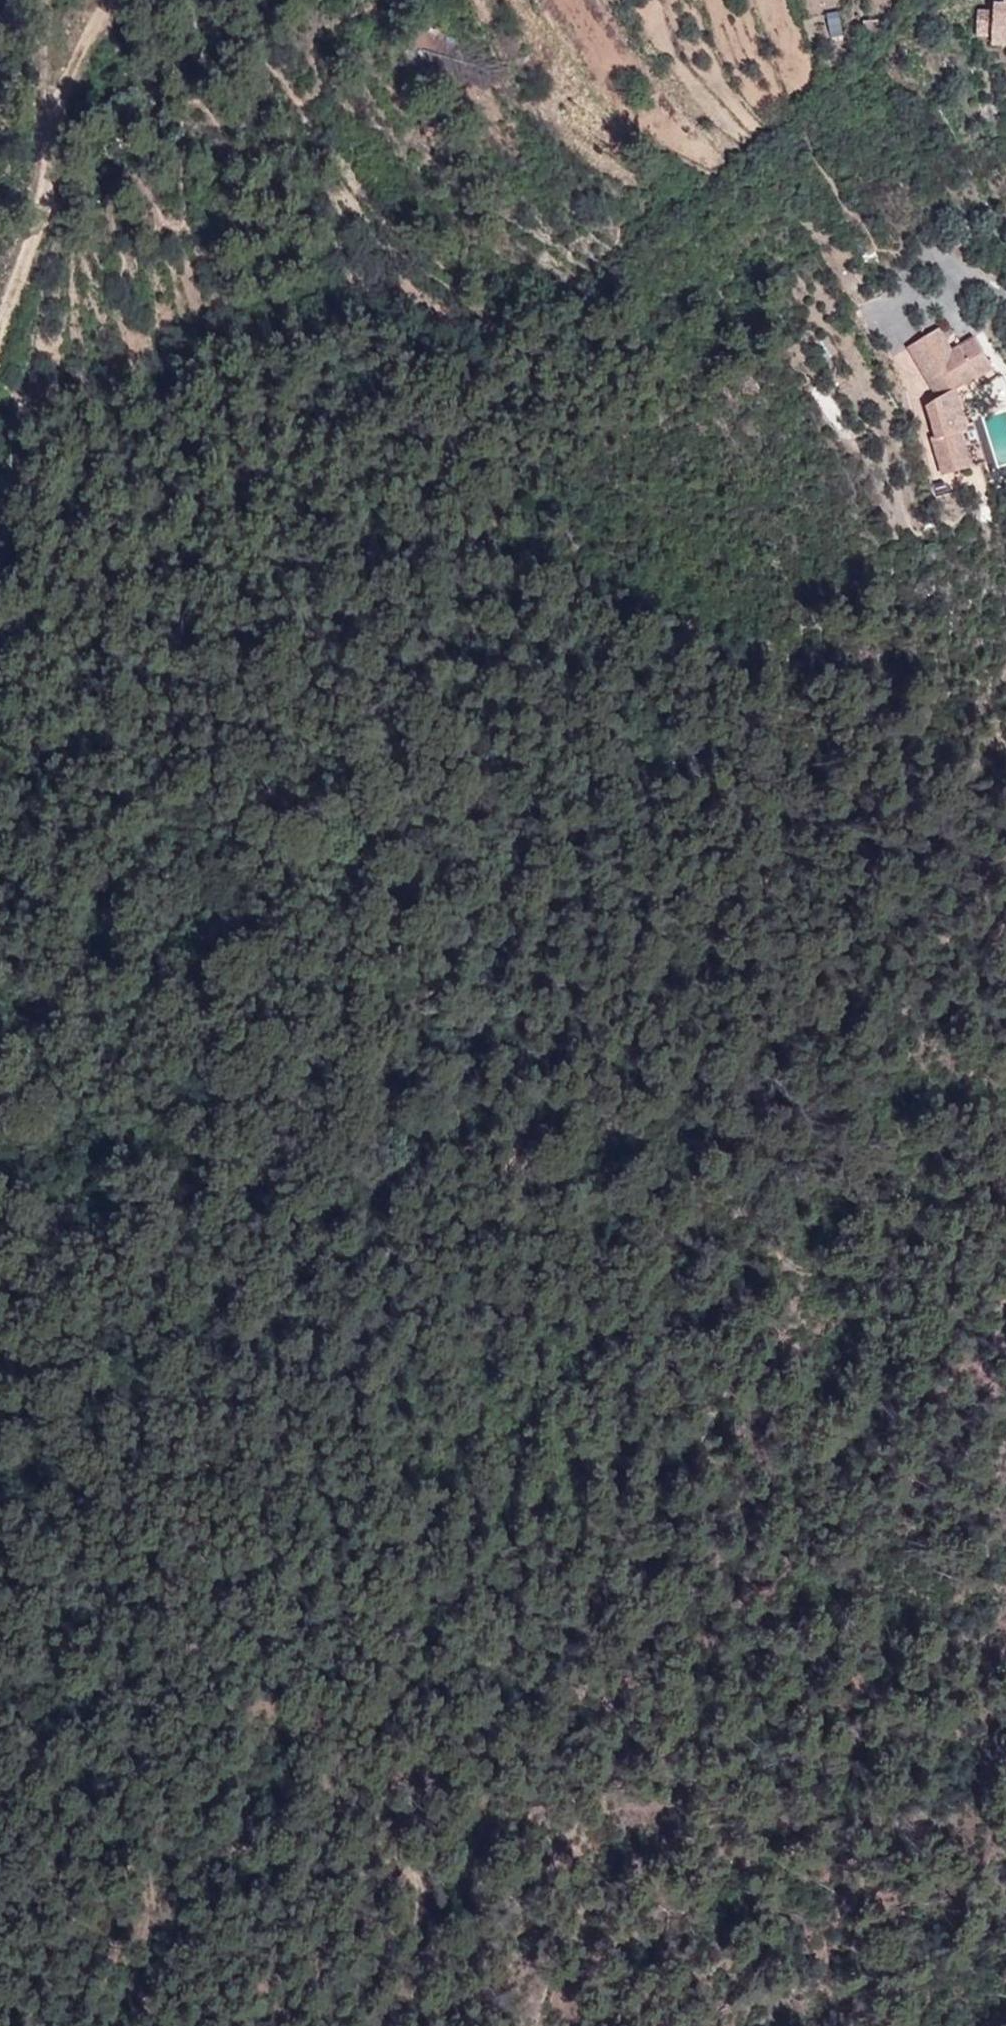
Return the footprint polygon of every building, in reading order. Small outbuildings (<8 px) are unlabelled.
[(996,0),(995,8),(978,7),(976,32),(993,33),(993,41),(1005,41),(1005,1),(996,0)] [(942,331),(909,348),(938,402),(924,407),(933,439),(928,439),(941,479),(977,469),(967,438),(974,432),(963,395),(1001,378),(978,340),(955,352),(942,331)] [(982,416),(991,411),(985,400),(976,404),(982,416)]
